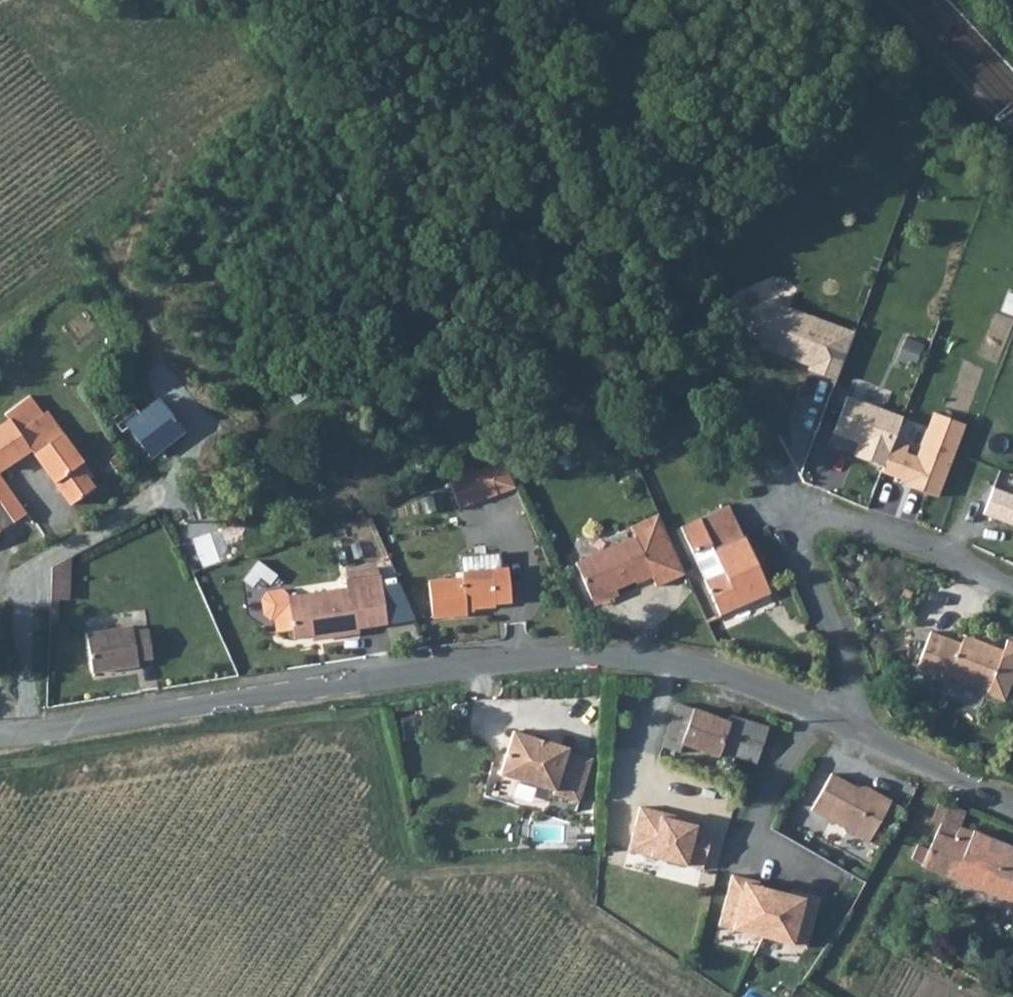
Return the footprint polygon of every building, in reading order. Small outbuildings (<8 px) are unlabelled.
[(736,297),(742,310),(772,296),(766,283),(736,297)] [(777,306),(772,296),(742,310),(732,315),(748,346),(806,368),(804,373),(834,382),(849,333),(777,306)] [(313,365),(284,387),(300,407),(329,384),(313,365)] [(4,414),(9,420),(31,448),(72,503),(96,486),(84,470),(88,466),(84,460),(83,461),(47,411),(44,414),(29,395),(4,414)] [(843,398),(830,435),(855,445),(851,458),(879,467),(890,441),(899,418),(843,398)] [(151,456),(185,430),(161,400),(141,415),(131,404),(114,418),(124,430),(128,427),(146,450),(151,456)] [(890,441),(879,467),(878,474),(902,482),(901,488),(935,499),(963,424),(929,413),(912,455),(903,452),(905,445),(890,441)] [(9,420),(0,426),(0,471),(31,448),(9,420)] [(109,460),(118,472),(129,463),(120,452),(109,460)] [(461,504),(518,484),(506,457),(451,477),(461,504)] [(993,488),(982,515),(1012,526),(1012,495),(993,488)] [(697,515),(720,568),(701,576),(717,611),(752,595),(766,588),(763,583),(741,533),(740,533),(726,502),(697,515)] [(578,567),(595,602),(637,583),(638,586),(654,578),(649,566),(676,553),(659,517),(631,530),(636,540),(578,567)] [(54,585),(72,585),(74,553),(55,563),(54,585)] [(676,553),(649,566),(654,578),(659,589),(686,576),(676,553)] [(433,576),(436,612),(469,609),(469,603),(498,600),(497,597),(513,595),(511,563),(465,568),(466,573),(433,576)] [(288,585),(264,588),(267,613),(277,612),(279,627),(294,625),(295,632),(323,628),(323,631),(361,626),(361,621),(387,617),(381,569),(346,574),(347,582),(289,590),(288,585)] [(72,595),(72,585),(54,585),(54,595),(72,595)] [(91,631),(98,669),(144,661),(143,656),(156,654),(151,625),(137,628),(137,622),(91,631)] [(943,677),(980,692),(979,695),(998,701),(1012,661),(1012,644),(1002,640),(997,653),(964,640),(961,648),(953,646),(922,634),(908,672),(940,685),(943,677)] [(956,637),(953,646),(961,648),(964,640),(956,637)] [(718,757),(721,750),(756,763),(770,726),(733,713),(730,719),(681,701),(664,746),(682,753),(686,745),(718,757)] [(514,729),(501,773),(555,789),(553,793),(579,801),(593,758),(568,750),(569,746),(514,729)] [(813,810),(871,843),(894,802),(867,787),(863,787),(859,789),(833,774),(813,810)] [(906,809),(895,803),(894,802),(871,843),(883,850),(906,809)] [(704,867),(714,826),(698,822),(699,818),(641,805),(631,849),(704,867)] [(920,847),(914,859),(913,861),(919,863),(1003,900),(1006,895),(1012,897),(1012,850),(960,830),(966,814),(948,808),(930,852),(920,847)] [(733,876),(721,927),(808,948),(821,897),(806,894),(805,898),(747,884),(748,880),(733,876)]
